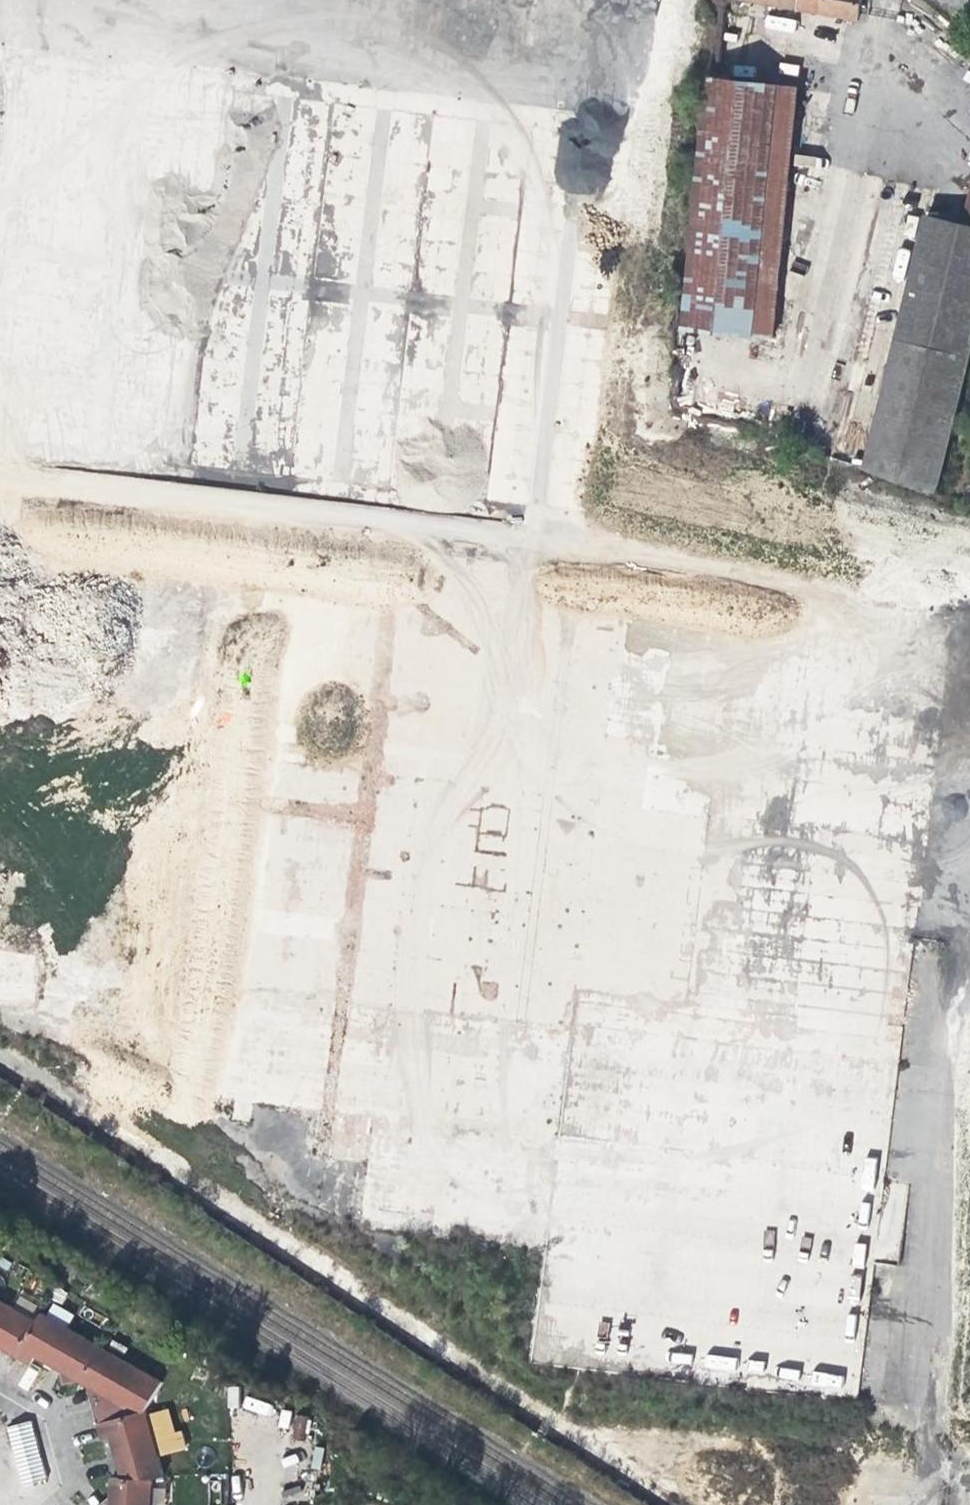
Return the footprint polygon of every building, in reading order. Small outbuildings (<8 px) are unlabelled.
[(710,81),(715,81),(723,0),(713,0),(704,80),(710,81)] [(856,18),(859,0),(739,0),(856,18)] [(766,17),(766,29),(794,29),(794,18),(766,17)] [(798,90),(715,81),(710,81),(683,331),(770,341),(798,90)] [(289,105),(183,464),(264,460),(301,492),(340,491),(340,490),(378,488),(434,423),(491,421),(494,497),(533,495),(534,495),(532,458),(580,403),(579,387),(566,383),(573,359),(593,358),(565,350),(578,335),(577,331),(600,338),(618,277),(578,243),(576,191),(560,177),(544,195),(519,196),(516,136),(353,88),(350,88),(346,102),(289,105)] [(933,352),(934,348),(965,224),(929,215),(895,341),(933,352)] [(965,224),(934,348),(968,356),(969,348),(969,225),(965,224)] [(932,495),(968,356),(934,348),(933,352),(895,341),(860,471),(932,495)] [(151,1484),(162,1481),(146,1416),(162,1388),(45,1319),(41,1328),(0,1304),(0,1354),(6,1352),(34,1370),(39,1361),(64,1375),(67,1389),(82,1386),(89,1390),(103,1444),(112,1441),(123,1483),(113,1483),(111,1501),(107,1504),(150,1504),(151,1484)] [(706,1353),(703,1367),(733,1375),(736,1360),(706,1353)] [(813,1369),(809,1384),(839,1392),(842,1377),(813,1369)] [(245,1397),(242,1407),(267,1415),(271,1405),(245,1397)] [(5,1428),(23,1486),(47,1478),(28,1421),(5,1428)]
